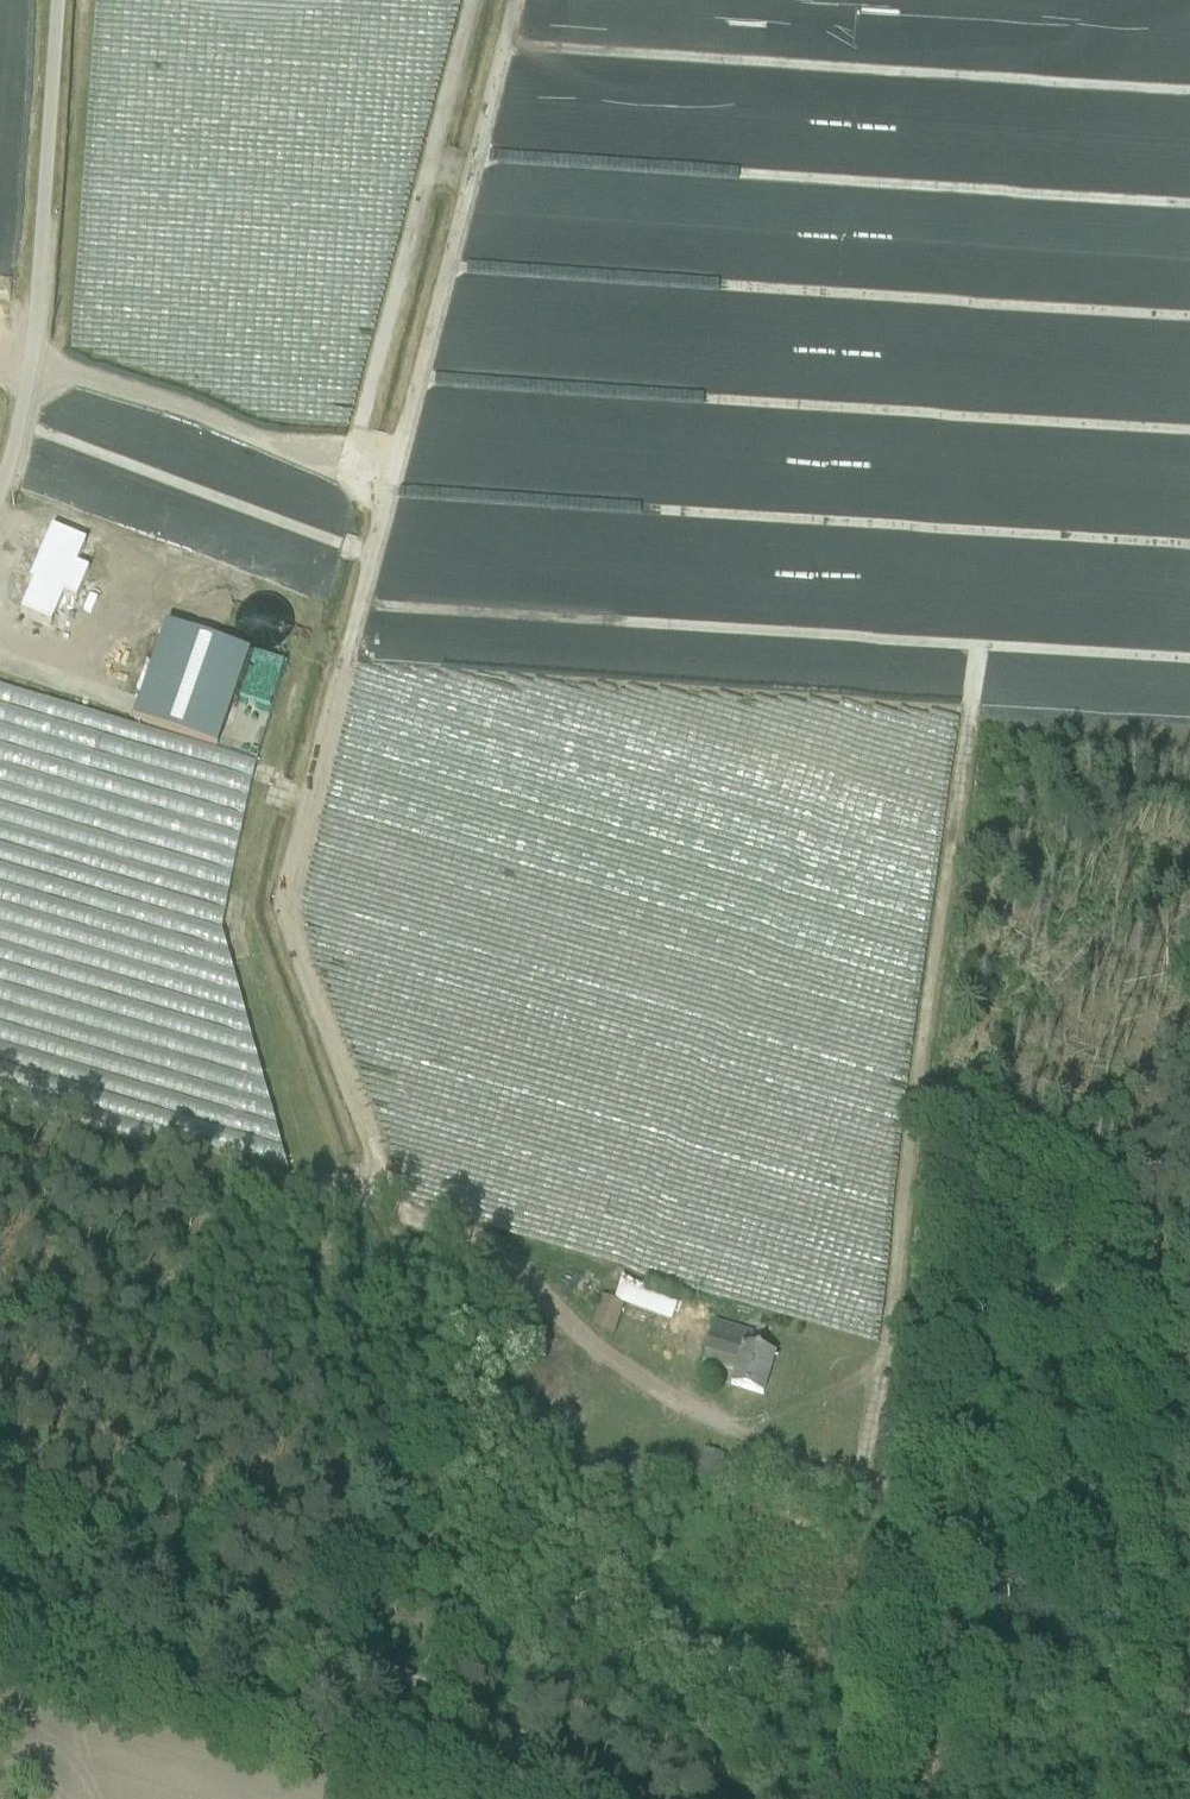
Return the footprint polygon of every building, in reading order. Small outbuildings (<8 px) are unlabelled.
[(216,753),(251,657),(169,627),(134,724),(216,753)] [(258,780),(198,765),(178,793),(143,769),(146,764),(135,738),(0,705),(0,848),(26,844),(27,852),(92,823),(114,828),(123,890),(139,866),(162,872),(175,902),(189,900),(180,880),(216,906),(246,785),(258,780)] [(48,1034),(50,999),(31,1023),(0,999),(0,1030),(48,1034)] [(28,1052),(0,1030),(0,1050),(28,1052)] [(604,1287),(590,1330),(615,1338),(629,1295),(604,1287)] [(723,1388),(760,1398),(772,1356),(746,1348),(751,1330),(711,1319),(706,1334),(701,1353),(730,1362),(723,1388)]
